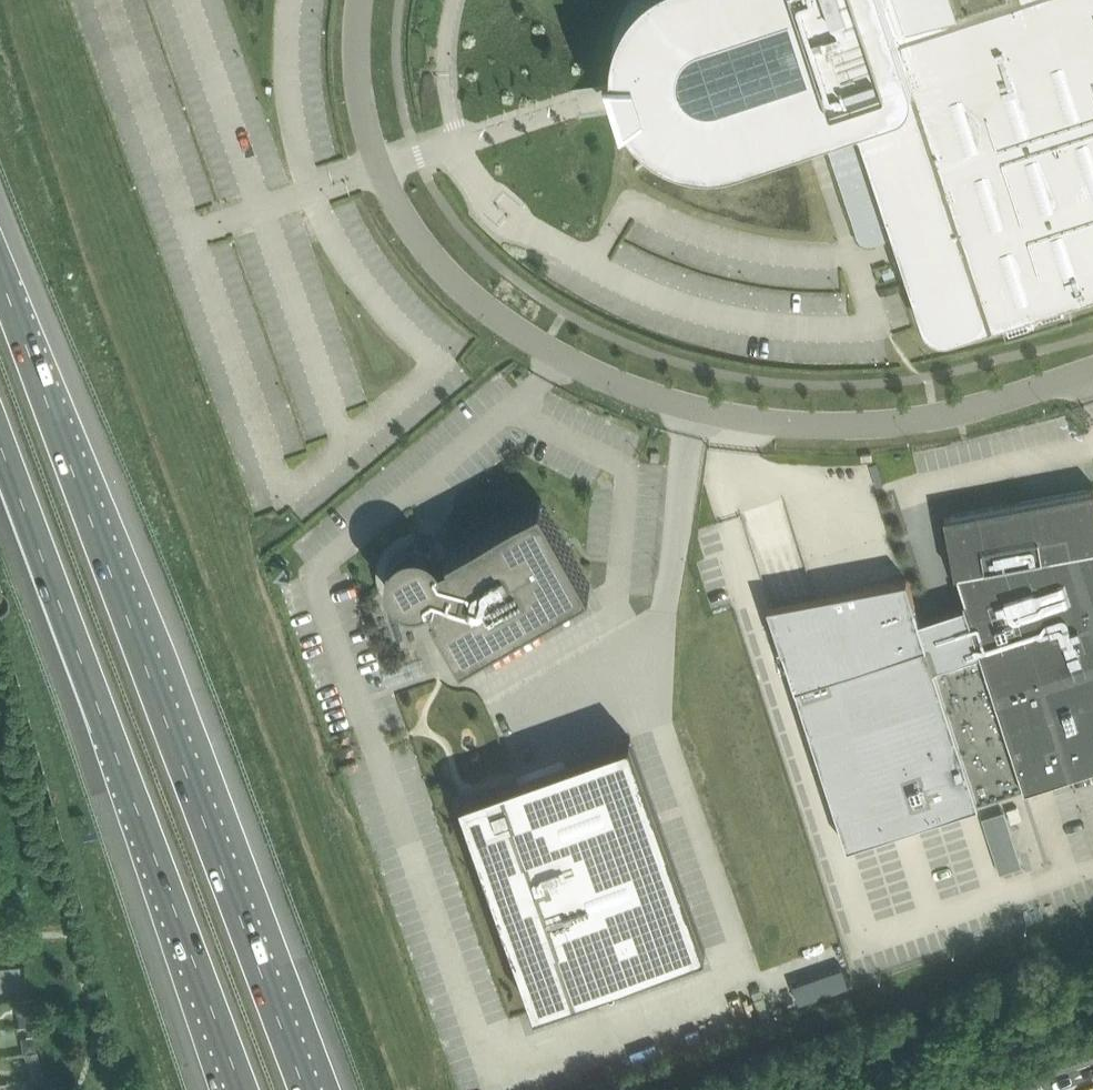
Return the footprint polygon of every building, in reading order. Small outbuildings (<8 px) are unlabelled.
[(630,111),(634,117),(647,131),(662,142),(679,150),(698,155),(717,155),(736,153),(803,130),(822,124),(837,119),(846,119),(854,122),(860,128),(864,137),(898,239),(904,257),(907,266),(924,318),(928,326),(934,332),(942,335),(951,334),(1092,289),(1092,0),(632,0),(630,2),(621,19),(616,37),(614,56),(614,66),(608,66),(614,84),(624,115),(630,111)] [(139,24),(153,24),(153,6),(139,6),(139,24)] [(259,309),(239,316),(253,357),(273,350),(259,309)] [(319,406),(297,414),(292,399),(271,407),(286,450),(329,435),(319,406)] [(1023,777),(1026,786),(1092,765),(1092,487),(1018,501),(993,505),(951,513),(945,514),(946,515),(956,572),(959,572),(967,597),(965,598),(966,602),(921,617),(908,576),(864,585),(866,589),(845,596),(844,594),(833,598),(834,599),(822,603),(822,601),(812,604),(813,606),(803,609),(803,607),(794,610),(795,612),(785,615),(785,613),(773,617),(783,647),(784,647),(848,844),(979,802),(979,801),(1020,788),(1017,779),(1023,777)] [(542,497),(451,549),(448,545),(444,541),(440,537),(435,535),(430,533),(425,531),(419,531),(414,531),(409,532),(403,533),(398,535),(394,538),(390,542),(386,546),(383,550),(381,555),(379,561),(378,567),(377,573),(378,579),(380,585),(382,590),(386,595),(390,600),(395,604),(400,607),(405,609),(411,610),(417,611),(423,610),(429,609),(435,606),(463,656),(592,583),(542,497)] [(464,793),(536,1004),(704,946),(633,736),(464,793)] [(1007,807),(985,814),(1001,870),(1024,863),(1007,807)] [(799,1000),(851,981),(844,963),(793,982),(799,1000)] [(35,996),(34,996),(26,997),(28,1013),(37,1012),(35,996)] [(24,1050),(37,1048),(35,1036),(27,1037),(23,1042),(24,1050)] [(31,1089),(44,1089),(43,1079),(30,1080),(31,1089)]
